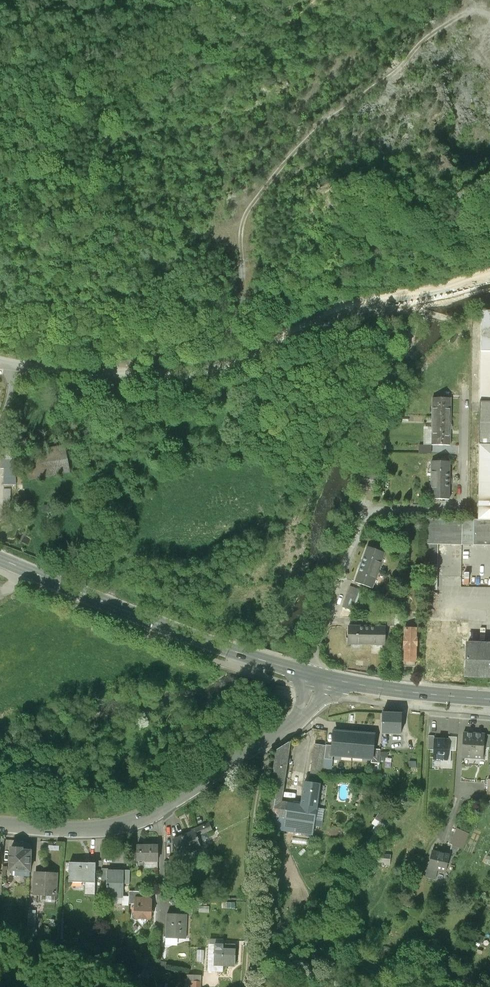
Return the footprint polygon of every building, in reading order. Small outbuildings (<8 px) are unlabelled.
[(481,313),(480,353),(489,353),(489,314),(481,313)] [(480,353),(477,403),(489,403),(489,353),(480,353)] [(432,415),(451,415),(452,400),(432,400),(432,415)] [(477,403),(476,446),(489,447),(489,403),(477,403)] [(431,447),(450,447),(451,415),(432,415),(431,447)] [(14,445),(1,450),(2,468),(5,468),(4,485),(17,484),(16,476),(15,458),(14,445)] [(24,452),(26,460),(67,453),(66,445),(24,452)] [(476,446),(473,521),(489,521),(489,447),(476,446)] [(67,453),(26,460),(29,480),(71,473),(67,453)] [(429,500),(449,500),(450,463),(430,463),(429,500)] [(359,484),(376,488),(379,476),(361,473),(359,484)] [(473,521),(426,519),(424,576),(430,576),(430,591),(436,591),(438,545),(489,547),(489,521),(473,521)] [(373,589),(384,554),(365,547),(354,583),(373,589)] [(359,590),(349,588),(341,615),(350,618),(359,590)] [(347,627),(347,646),(385,646),(385,628),(347,627)] [(402,667),(416,667),(416,631),(402,631),(402,667)] [(468,645),(463,645),(461,676),(489,678),(489,646),(468,645)] [(402,737),(403,716),(382,715),(381,736),(402,737)] [(352,763),(354,735),(333,734),(332,747),(331,761),(352,763)] [(374,751),(375,737),(354,735),(352,763),(373,765),(374,751)] [(465,759),(475,759),(476,735),(465,735),(465,759)] [(475,759),(486,760),(487,735),(476,735),(475,759)] [(451,763),(451,738),(434,738),(434,763),(451,763)] [(273,783),(286,784),(288,765),(291,765),(292,761),(289,761),(291,742),(277,751),(273,783)] [(323,762),(324,748),(312,746),(312,758),(309,777),(321,778),(323,762)] [(332,747),(324,746),(324,748),(323,762),(330,763),(331,761),(332,747)] [(381,766),(382,752),(374,751),(373,765),(373,766),(381,766)] [(319,810),(322,786),(303,783),(301,804),(284,802),(286,784),(273,783),(268,829),(313,834),(314,826),(323,827),(325,811),(319,810)] [(198,838),(212,832),(208,823),(173,840),(181,858),(203,848),(198,838)] [(451,845),(463,850),(470,834),(457,829),(451,845)] [(137,845),(137,861),(158,861),(158,845),(137,845)] [(5,871),(31,873),(32,853),(19,852),(19,850),(6,849),(5,871)] [(447,875),(450,857),(433,854),(429,880),(437,881),(438,873),(447,875)] [(85,894),(95,894),(95,864),(70,864),(69,883),(85,883),(85,894)] [(126,895),(127,872),(109,872),(108,895),(126,895)] [(57,898),(59,875),(35,873),(34,896),(57,898)] [(152,907),(152,901),(135,900),(135,916),(151,917),(152,910),(153,908),(152,907)] [(189,941),(189,916),(167,916),(167,941),(189,941)] [(237,969),(237,951),(222,950),(222,948),(208,947),(207,963),(212,963),(212,969),(237,969)] [(218,985),(218,973),(203,974),(203,986),(218,985)] [(202,977),(186,977),(187,986),(202,986),(202,977)]
